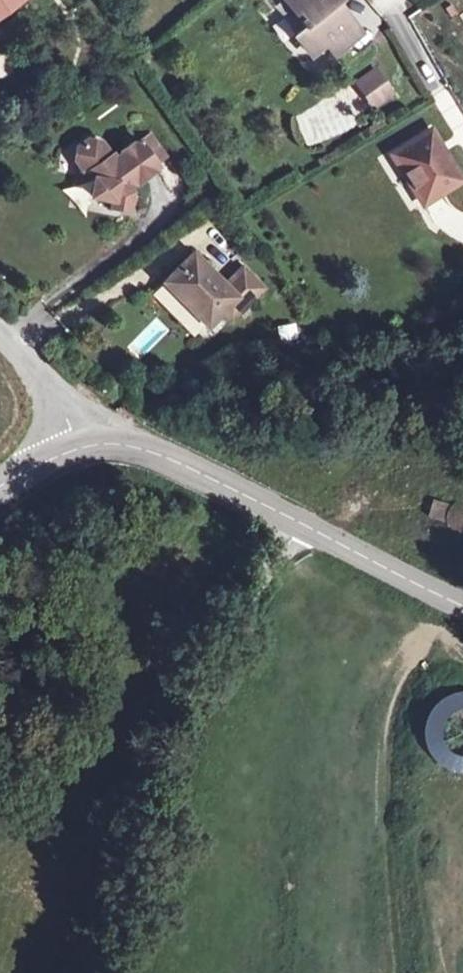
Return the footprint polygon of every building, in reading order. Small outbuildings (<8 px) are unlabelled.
[(1,12),(18,0),(0,0),(0,12),(1,12)] [(340,28),(330,15),(338,8),(334,2),(337,0),(287,0),(306,23),(294,33),(310,52),(322,43),(331,55),(350,40),(340,28)] [(359,33),(338,8),(330,15),(340,28),(350,40),(359,33)] [(391,92),(376,70),(359,83),(374,104),(391,92)] [(460,179),(431,130),(392,153),(422,202),(460,179)] [(164,156),(150,135),(140,143),(154,163),(164,156)] [(126,186),(156,165),(154,163),(140,143),(138,140),(115,156),(112,156),(109,156),(100,141),(87,138),(76,146),(74,158),(81,169),(88,170),(93,177),(89,194),(110,198),(108,204),(126,208),(129,190),(126,186)] [(234,315),(261,287),(242,268),(225,286),(192,252),(163,280),(205,323),(224,305),(234,315)] [(156,316),(125,346),(139,360),(170,330),(156,316)] [(137,412),(128,406),(125,411),(134,417),(137,412)] [(433,500),(429,516),(446,521),(445,517),(447,512),(449,507),(450,505),(433,500)]
